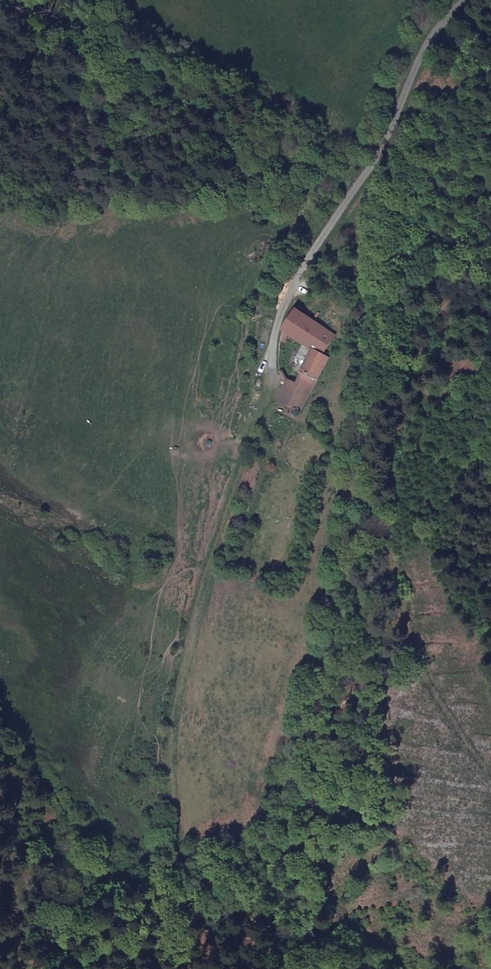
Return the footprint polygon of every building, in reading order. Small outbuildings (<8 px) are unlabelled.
[(295,313),(283,333),(290,337),(312,350),(300,372),(316,381),(329,359),(322,355),(329,344),(333,336),(295,313)] [(290,337),(283,333),(281,346),(285,347),(290,337)] [(335,347),(329,344),(322,355),(329,359),(335,347)] [(275,402),(300,411),(316,381),(300,372),(294,381),(287,379),(275,402)]
